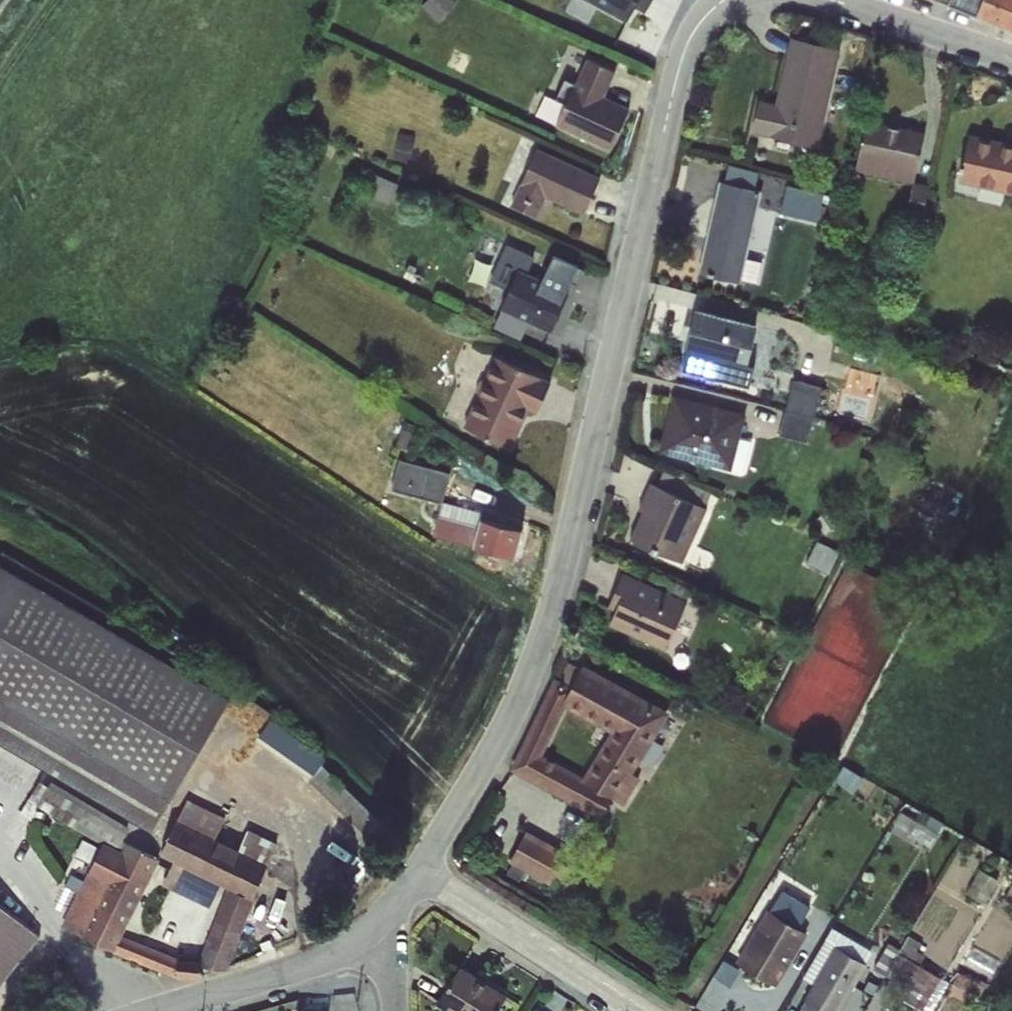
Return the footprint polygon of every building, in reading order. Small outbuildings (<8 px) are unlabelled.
[(425,3),(440,18),(456,2),(454,0),(428,0),(425,3)] [(631,18),(639,4),(647,6),(650,0),(593,0),(631,18)] [(1011,30),(1011,0),(934,0),(1011,30)] [(790,27),(773,93),(759,90),(749,132),(818,146),(839,41),(790,27)] [(571,77),(554,121),(614,148),(632,106),(607,92),(618,65),(591,51),(578,83),(571,77)] [(928,125),(870,112),(857,169),(914,181),(928,125)] [(958,183),(1011,195),(1011,144),(968,134),(958,183)] [(415,137),(399,135),(396,154),(412,157),(415,137)] [(536,149),(511,206),(536,217),(545,196),(583,213),(599,178),(536,149)] [(721,182),(754,189),(758,171),(725,164),(721,182)] [(373,172),(365,193),(390,204),(399,183),(373,172)] [(742,280),(746,259),(762,191),(754,189),(721,182),(718,181),(697,274),(741,284),(742,280)] [(912,184),(906,215),(922,218),(929,186),(914,182),(913,184),(912,184)] [(811,207),(814,191),(787,184),(781,213),(808,219),(811,207)] [(814,191),(811,207),(826,211),(829,195),(814,191)] [(926,203),(922,224),(935,226),(939,205),(926,203)] [(519,269),(528,269),(534,256),(506,243),(490,279),(509,289),(519,269)] [(519,269),(509,289),(501,307),(493,327),(521,339),(529,321),(550,331),(569,291),(551,282),(555,274),(578,285),(586,267),(554,252),(544,277),(528,269),(519,269)] [(746,259),(742,280),(757,283),(761,263),(746,259)] [(695,309),(680,371),(716,380),(720,363),(746,369),(757,324),(695,309)] [(496,356),(464,427),(510,447),(528,407),(537,411),(551,382),(541,378),(542,377),(496,356)] [(793,380),(777,437),(806,445),(822,388),(793,380)] [(673,395),(658,453),(731,471),(746,414),(673,395)] [(404,421),(394,448),(405,452),(415,425),(404,421)] [(473,547),(480,518),(482,513),(442,503),(449,473),(399,460),(390,491),(441,504),(437,522),(433,537),(473,547)] [(674,493),(707,509),(712,491),(681,477),(674,493)] [(682,564),(707,509),(674,493),(650,482),(637,510),(642,512),(629,540),(682,564)] [(828,511),(815,520),(824,534),(837,525),(828,511)] [(480,518),(473,547),(516,558),(523,529),(480,518)] [(1,552),(15,560),(22,547),(9,539),(1,552)] [(816,540),(807,563),(831,573),(840,551),(816,540)] [(1,552),(0,554),(0,745),(152,833),(171,799),(236,688),(15,560),(1,552)] [(622,573),(607,608),(614,611),(608,626),(665,651),(687,602),(622,573)] [(572,687),(585,665),(582,661),(567,662),(559,680),(572,687)] [(562,704),(565,706),(610,732),(583,778),(581,781),(611,799),(614,801),(668,713),(585,665),(572,687),(562,704)] [(562,704),(572,687),(554,678),(510,771),(600,819),(611,799),(581,781),(583,778),(542,756),(565,706),(562,704)] [(269,719),(254,743),(308,781),(305,784),(372,849),(390,831),(321,764),(325,758),(269,719)] [(39,781),(27,801),(116,853),(130,828),(51,782),(48,786),(39,781)] [(121,937),(114,953),(148,967),(178,978),(199,979),(200,965),(226,971),(253,901),(277,843),(247,829),(238,849),(219,840),(215,838),(226,818),(186,799),(160,856),(171,861),(165,878),(221,905),(199,961),(178,959),(121,937)] [(526,831),(509,862),(550,884),(566,854),(526,831)] [(114,953),(121,937),(159,860),(125,843),(114,866),(100,859),(92,875),(88,873),(61,926),(114,953)] [(461,852),(453,858),(459,867),(467,861),(461,852)] [(734,963),(774,985),(811,926),(801,921),(813,902),(781,884),(734,963)] [(40,936),(0,904),(0,985),(40,936)] [(877,945),(832,923),(804,973),(813,979),(796,1010),(840,1010),(877,945)] [(269,939),(259,943),(263,951),(272,947),(269,939)] [(878,960),(887,968),(901,951),(891,943),(878,960)] [(436,1003),(448,1010),(497,1010),(506,996),(460,966),(436,1003)]
